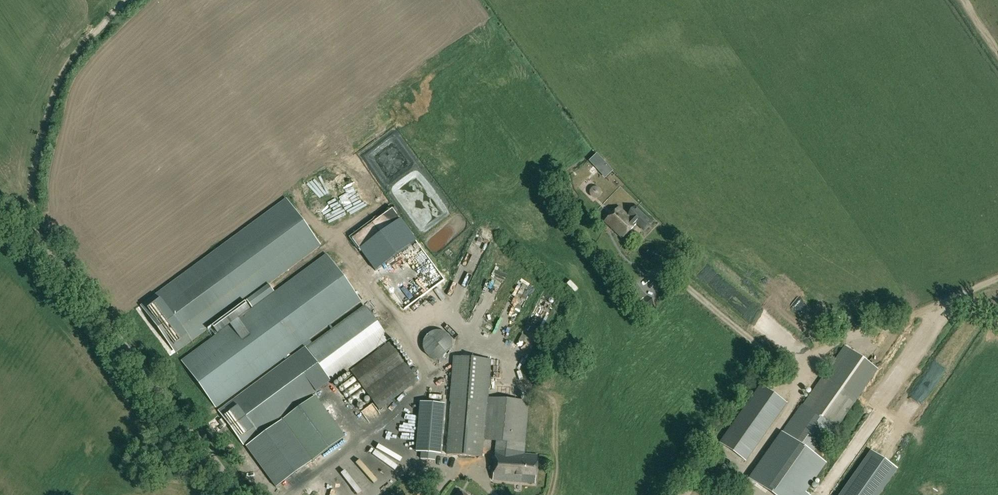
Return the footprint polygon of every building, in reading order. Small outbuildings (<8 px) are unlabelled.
[(613,171),(597,154),(589,161),(605,178),(613,171)] [(303,343),(306,347),(331,382),(389,341),(364,306),(312,344),(308,339),(360,301),(326,255),(274,292),(268,285),(320,247),(286,199),(141,305),(176,352),(246,301),(252,309),(182,360),(216,407),(303,343)] [(628,216),(619,207),(605,221),(623,238),(637,223),(643,229),(651,221),(636,207),(628,216)] [(329,228),(338,224),(336,219),(327,223),(329,228)] [(416,241),(400,220),(360,250),(375,270),(416,241)] [(423,269),(412,275),(415,280),(426,274),(423,269)] [(451,346),(451,345),(451,342),(449,339),(448,336),(446,334),(444,332),(441,331),(438,330),(435,330),(433,330),(430,331),(426,333),(424,335),(422,338),(421,341),(420,343),(420,346),(420,348),(422,352),(423,355),(425,357),(428,358),(430,360),(433,361),(436,361),(438,360),(442,359),(445,358),(447,356),(449,353),(450,351),(451,348),(451,346)] [(507,336),(497,333),(492,347),(501,351),(507,336)] [(380,410),(419,382),(391,343),(352,372),(380,410)] [(857,399),(878,369),(845,344),(824,376),(803,405),(797,413),(772,448),(750,480),(771,494),(802,494),(824,462),(816,456),(836,428),(857,399)] [(306,347),(218,410),(243,446),(331,382),(306,347)] [(482,457),(490,360),(454,357),(451,401),(452,401),(447,454),(482,457)] [(746,460),(786,404),(760,386),(720,442),(746,460)] [(311,461),(344,436),(315,397),(282,421),(311,461)] [(524,454),(529,401),(489,398),(487,415),(487,414),(485,440),(496,441),(492,480),(535,484),(537,455),(524,454)] [(440,454),(444,404),(420,402),(417,447),(421,448),(420,459),(435,460),(435,453),(440,454)] [(311,461),(282,421),(246,447),(276,487),(311,461)] [(834,463),(838,459),(829,452),(826,456),(834,463)] [(722,459),(713,459),(708,467),(713,475),(722,475),(727,467),(722,459)] [(394,471),(402,477),(405,472),(398,466),(394,471)] [(875,480),(871,477),(866,484),(870,487),(875,480)]
